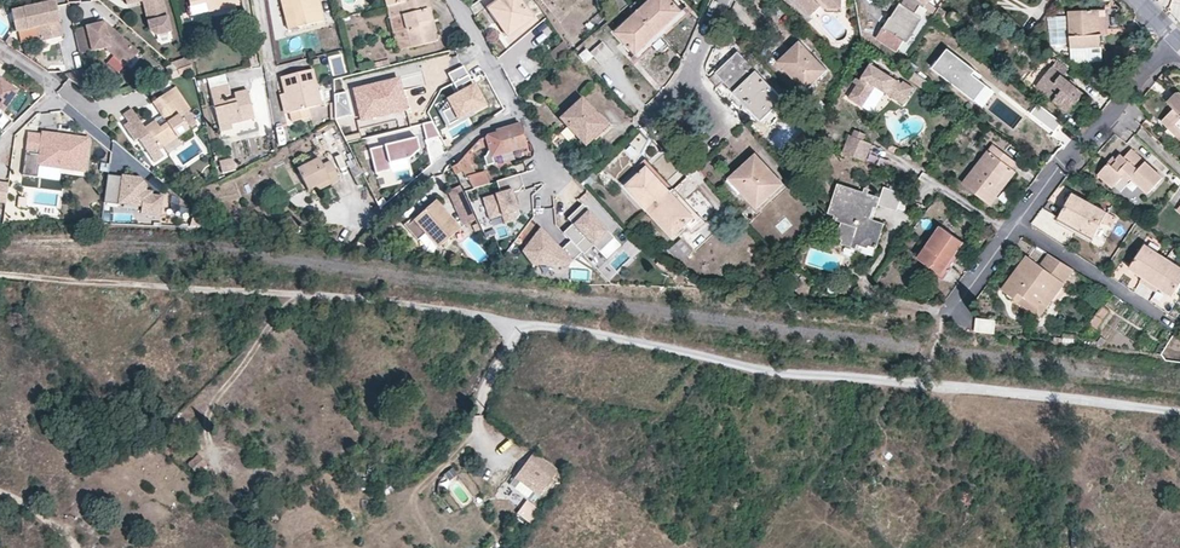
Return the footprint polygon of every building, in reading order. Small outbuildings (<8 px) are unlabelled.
[(16,31),(37,26),(40,37),(42,48),(47,46),(45,39),(61,35),(58,20),(59,20),(54,0),(52,0),(11,10),(16,31)] [(150,18),(166,14),(162,0),(146,0),(150,18)] [(191,6),(206,3),(209,12),(240,5),(239,0),(189,0),(191,6)] [(289,30),(298,27),(291,0),(282,0),(289,30)] [(298,27),(323,21),(317,0),(291,0),(298,27)] [(399,3),(386,6),(395,41),(407,38),(410,48),(422,45),(435,42),(433,33),(427,9),(430,9),(428,0),(411,0),(399,3)] [(506,0),(500,0),(491,6),(494,10),(507,1),(506,0)] [(502,22),(499,24),(508,37),(533,18),(520,0),(506,0),(507,1),(494,10),(502,22)] [(671,0),(650,0),(639,10),(659,32),(682,11),(671,0)] [(813,16),(823,7),(828,3),(833,8),(844,8),(844,0),(798,0),(813,16)] [(893,21),(887,30),(884,28),(882,27),(875,38),(896,52),(903,41),(906,42),(926,10),(911,0),(904,0),(901,4),(900,3),(890,18),(893,21)] [(928,2),(930,0),(915,0),(934,14),(938,9),(928,2)] [(206,3),(191,6),(193,15),(209,12),(206,3)] [(833,8),(828,3),(823,7),(829,13),(844,13),(844,8),(833,8)] [(427,9),(433,33),(436,32),(430,9),(427,9)] [(639,10),(616,32),(636,53),(659,32),(639,10)] [(1097,10),(1067,11),(1070,48),(1101,46),(1100,34),(1098,34),(1097,10)] [(1100,34),(1107,33),(1106,10),(1097,10),(1098,34),(1100,34)] [(170,31),(166,14),(150,18),(146,18),(149,30),(156,34),(170,31)] [(893,21),(890,18),(884,28),(887,30),(893,21)] [(92,50),(104,48),(109,46),(122,57),(128,63),(139,51),(111,27),(106,28),(103,21),(86,24),(92,50)] [(86,24),(73,26),(79,52),(92,50),(86,24)] [(40,37),(37,26),(16,31),(18,42),(40,37)] [(397,51),(410,48),(407,38),(395,41),(397,51)] [(4,43),(14,49),(16,45),(7,39),(4,43)] [(793,53),(780,65),(804,91),(827,70),(824,67),(799,41),(790,50),(793,53)] [(551,53),(557,62),(572,51),(566,42),(551,53)] [(599,63),(601,64),(612,53),(602,42),(590,53),(599,63)] [(109,46),(104,48),(118,61),(122,57),(109,46)] [(1102,61),(1101,46),(1070,48),(1071,63),(1102,61)] [(976,68),(947,49),(934,67),(974,100),(987,85),(972,74),(976,68)] [(793,53),(790,50),(777,61),(780,65),(793,53)] [(735,91),(734,92),(761,121),(783,100),(738,52),(709,80),(716,87),(723,80),(735,91)] [(827,56),(823,60),(831,69),(835,64),(827,56)] [(1056,61),(1035,87),(1068,113),(1083,93),(1062,76),(1067,70),(1056,61)] [(192,69),(191,63),(177,68),(179,74),(192,69)] [(448,74),(458,95),(448,100),(451,107),(441,112),(447,125),(458,119),(456,115),(469,109),(470,112),(483,105),(473,87),(465,91),(462,85),(470,81),(463,66),(448,74)] [(900,84),(873,67),(853,100),(863,107),(875,87),(904,104),(914,88),(902,81),(900,84)] [(64,74),(88,94),(83,69),(64,74)] [(316,106),(322,104),(313,70),(307,71),(316,106)] [(309,108),(316,106),(307,71),(281,77),(285,94),(290,114),(292,122),(310,116),(309,108)] [(207,78),(209,88),(227,84),(224,74),(207,78)] [(333,77),(333,90),(343,90),(343,77),(333,77)] [(354,90),(361,121),(406,109),(402,92),(398,78),(354,90)] [(3,112),(18,91),(0,79),(0,110),(3,112)] [(227,84),(209,88),(219,130),(231,127),(230,123),(253,117),(247,89),(233,92),(235,102),(223,104),(221,95),(229,93),(227,84)] [(153,103),(162,116),(166,123),(158,127),(154,121),(145,128),(160,149),(189,129),(180,116),(190,110),(175,87),(153,103)] [(334,95),(334,103),(335,115),(335,120),(352,115),(346,92),(334,95)] [(1168,115),(1179,127),(1179,92),(1178,92),(1169,102),(1174,107),(1168,115)] [(285,94),(280,95),(285,114),(290,114),(285,94)] [(581,100),(561,119),(585,145),(600,131),(595,126),(601,121),(581,100)] [(145,128),(154,121),(141,103),(123,115),(129,123),(125,126),(135,141),(139,138),(155,162),(164,155),(160,149),(145,128)] [(198,123),(190,110),(180,116),(189,129),(198,123)] [(1162,120),(1179,138),(1179,127),(1168,115),(1162,120)] [(166,123),(162,116),(154,121),(158,127),(166,123)] [(606,126),(601,121),(595,126),(600,131),(606,126)] [(439,137),(432,122),(422,124),(426,140),(439,137)] [(526,146),(519,125),(485,136),(490,152),(492,156),(526,146)] [(289,144),(286,129),(275,132),(278,150),(289,144)] [(867,136),(852,131),(844,151),(867,161),(873,145),(865,142),(867,136)] [(89,140),(28,132),(23,175),(38,177),(40,163),(64,166),(64,164),(85,166),(89,140)] [(420,149),(417,137),(370,149),(376,174),(391,170),(389,163),(409,158),(420,149)] [(1005,182),(1002,179),(1011,167),(1015,162),(993,145),(964,182),(990,203),(1005,182)] [(1122,177),(1128,181),(1132,178),(1149,193),(1163,176),(1132,148),(1124,156),(1122,154),(1117,159),(1112,166),(1109,163),(1099,174),(1113,187),(1122,177)] [(650,161),(669,180),(679,169),(660,151),(650,161)] [(493,161),(492,156),(490,152),(482,155),(484,163),(493,161)] [(729,179),(734,184),(760,160),(755,155),(729,179)] [(1117,159),(1113,155),(1108,161),(1109,163),(1112,166),(1117,159)] [(231,157),(218,160),(221,172),(234,169),(231,157)] [(455,175),(462,173),(466,178),(468,178),(474,189),(488,184),(485,173),(476,175),(463,157),(459,162),(457,165),(451,167),(455,175)] [(297,169),(309,190),(317,186),(320,190),(340,180),(330,161),(322,164),(318,158),(297,169)] [(782,183),(760,160),(734,184),(755,206),(757,207),(782,183)] [(359,167),(351,172),(358,185),(366,180),(359,167)] [(649,212),(670,192),(647,167),(626,187),(649,212)] [(1002,179),(1005,182),(1015,171),(1011,167),(1002,179)] [(519,215),(512,194),(518,192),(523,186),(519,174),(495,182),(499,194),(481,200),(488,221),(501,217),(503,225),(514,222),(519,215)] [(109,175),(105,203),(121,205),(122,202),(143,205),(142,212),(160,214),(162,198),(151,196),(152,193),(145,192),(145,189),(140,189),(141,179),(109,175)] [(0,182),(0,203),(8,204),(10,184),(0,182)] [(867,218),(860,216),(864,204),(873,207),(876,208),(878,205),(880,198),(867,193),(869,189),(864,188),(863,192),(838,184),(828,213),(834,215),(842,217),(841,222),(836,237),(842,239),(852,243),(853,237),(877,244),(884,224),(869,219),(867,218)] [(449,192),(455,204),(466,199),(465,197),(460,186),(449,192)] [(896,210),(901,193),(883,187),(880,198),(878,205),(896,210)] [(670,192),(649,212),(672,237),(694,217),(670,192)] [(1112,225),(1117,217),(1073,192),(1059,216),(1094,236),(1103,221),(1112,225)] [(464,223),(475,218),(466,199),(455,204),(464,223)] [(423,229),(427,226),(431,230),(443,243),(459,227),(435,201),(415,221),(423,229)] [(867,218),(869,219),(873,207),(864,204),(860,216),(867,218)] [(614,239),(582,205),(567,219),(572,224),(563,233),(570,241),(581,253),(583,255),(593,246),(599,253),(614,239)] [(204,227),(204,218),(195,210),(191,226),(204,227)] [(1036,231),(1050,231),(1050,211),(1036,210),(1036,231)] [(682,238),(696,249),(712,231),(699,219),(682,238)] [(427,234),(431,230),(427,226),(423,229),(415,221),(407,228),(419,241),(427,234)] [(931,268),(940,275),(963,242),(940,226),(918,259),(931,268)] [(561,249),(540,227),(522,251),(533,263),(565,268),(581,253),(570,241),(561,249)] [(443,243),(431,230),(427,234),(438,247),(443,243)] [(855,249),(856,244),(867,248),(868,245),(876,248),(877,244),(853,237),(852,243),(842,239),(840,244),(855,249)] [(680,263),(692,251),(680,239),(668,250),(680,263)] [(1146,245),(1132,268),(1144,276),(1142,280),(1149,285),(1166,258),(1146,245)] [(1075,269),(1048,252),(1041,262),(1028,253),(1002,289),(1018,301),(1022,295),(1038,306),(1041,302),(1046,306),(1053,298),(1047,294),(1056,281),(1062,286),(1075,269)] [(1166,258),(1149,285),(1156,289),(1159,286),(1172,294),(1179,281),(1179,267),(1166,258)] [(1062,286),(1056,281),(1047,294),(1053,298),(1062,286)] [(1041,302),(1038,306),(1022,295),(1018,301),(1039,316),(1046,306),(1041,302)] [(1110,311),(1103,306),(1094,318),(1101,324),(1110,311)] [(1171,315),(1179,321),(1179,309),(1176,307),(1171,315)] [(998,319),(978,317),(976,330),(996,332),(998,319)] [(1097,328),(1101,324),(1094,318),(1091,323),(1097,328)] [(207,463),(198,454),(196,455),(191,450),(184,459),(197,473),(207,463)] [(539,495),(556,471),(533,453),(515,477),(539,495)] [(532,503),(539,495),(515,477),(509,485),(526,498),(532,503)] [(541,509),(526,498),(517,513),(531,523),(541,509)]
